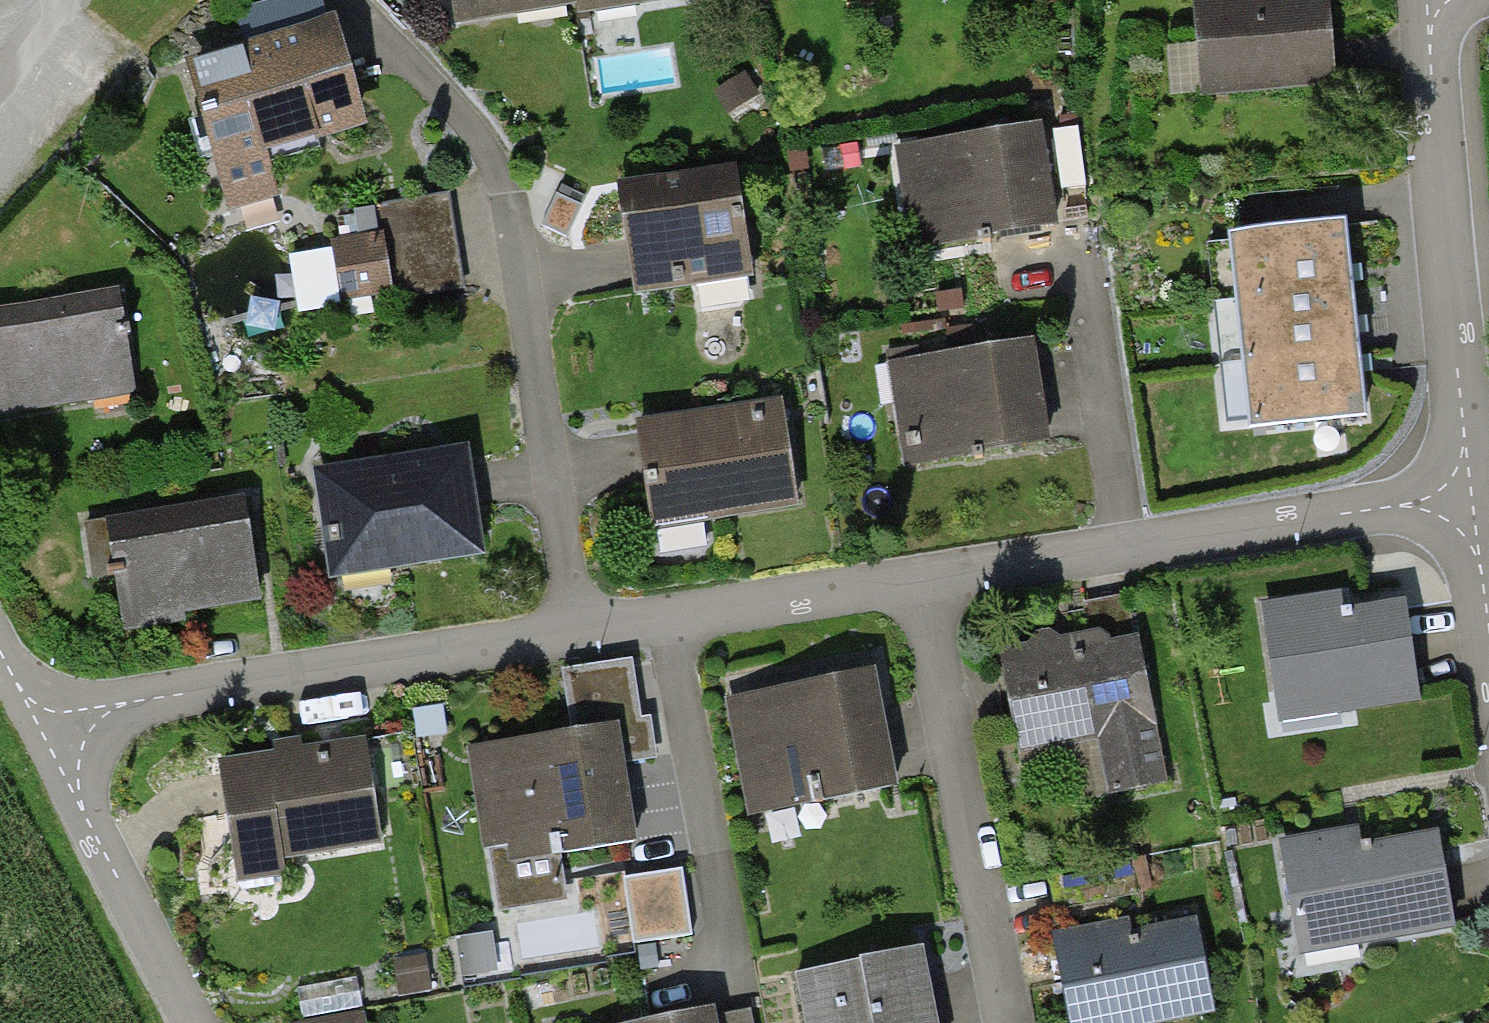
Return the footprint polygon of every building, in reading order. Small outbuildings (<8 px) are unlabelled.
[(438,27),(615,0),(434,0),(438,27)] [(1203,88),(1335,77),(1333,53),(1328,0),(1196,0),(1203,88)] [(311,10),(157,52),(201,214),(260,198),(247,153),(343,126),(311,10)] [(1173,42),(1175,91),(1199,90),(1197,41),(1173,42)] [(1031,121),(899,143),(915,245),(1048,223),(1031,121)] [(599,182),(616,294),(734,277),(718,164),(599,182)] [(357,234),(308,242),(320,311),(456,289),(439,190),(352,204),(357,234)] [(1347,231),(1231,243),(1253,435),(1368,422),(1347,231)] [(0,301),(0,424),(129,403),(108,282),(0,301)] [(1021,343),(880,362),(890,431),(911,428),(915,454),(1034,438),(1021,343)] [(765,401),(619,422),(634,529),(781,507),(765,401)] [(451,443),(296,470),(315,578),(469,552),(451,443)] [(230,484),(84,513),(107,630),(253,602),(230,484)] [(1327,587),(1246,601),(1266,714),(1401,690),(1385,604),(1332,613),(1327,587)] [(1170,780),(1133,620),(990,653),(1012,750),(1097,731),(1111,793),(1170,780)] [(569,729),(458,747),(476,854),(553,841),(556,858),(632,845),(619,768),(654,762),(646,713),(632,715),(622,659),(559,670),(569,729)] [(865,671),(717,699),(739,813),(887,784),(865,671)] [(350,730),(201,758),(224,881),(268,873),(265,857),(370,838),(350,730)] [(1360,825),(1284,838),(1304,951),(1454,925),(1447,888),(1437,829),(1363,842),(1360,825)] [(695,865),(633,868),(636,934),(699,931),(695,865)] [(1035,927),(1055,1022),(1169,1022),(1204,1016),(1183,915),(1119,929),(1115,911),(1035,927)] [(784,974),(794,1022),(931,1022),(916,948),(784,974)] [(639,1022),(756,1022),(752,1001),(639,1022)]
